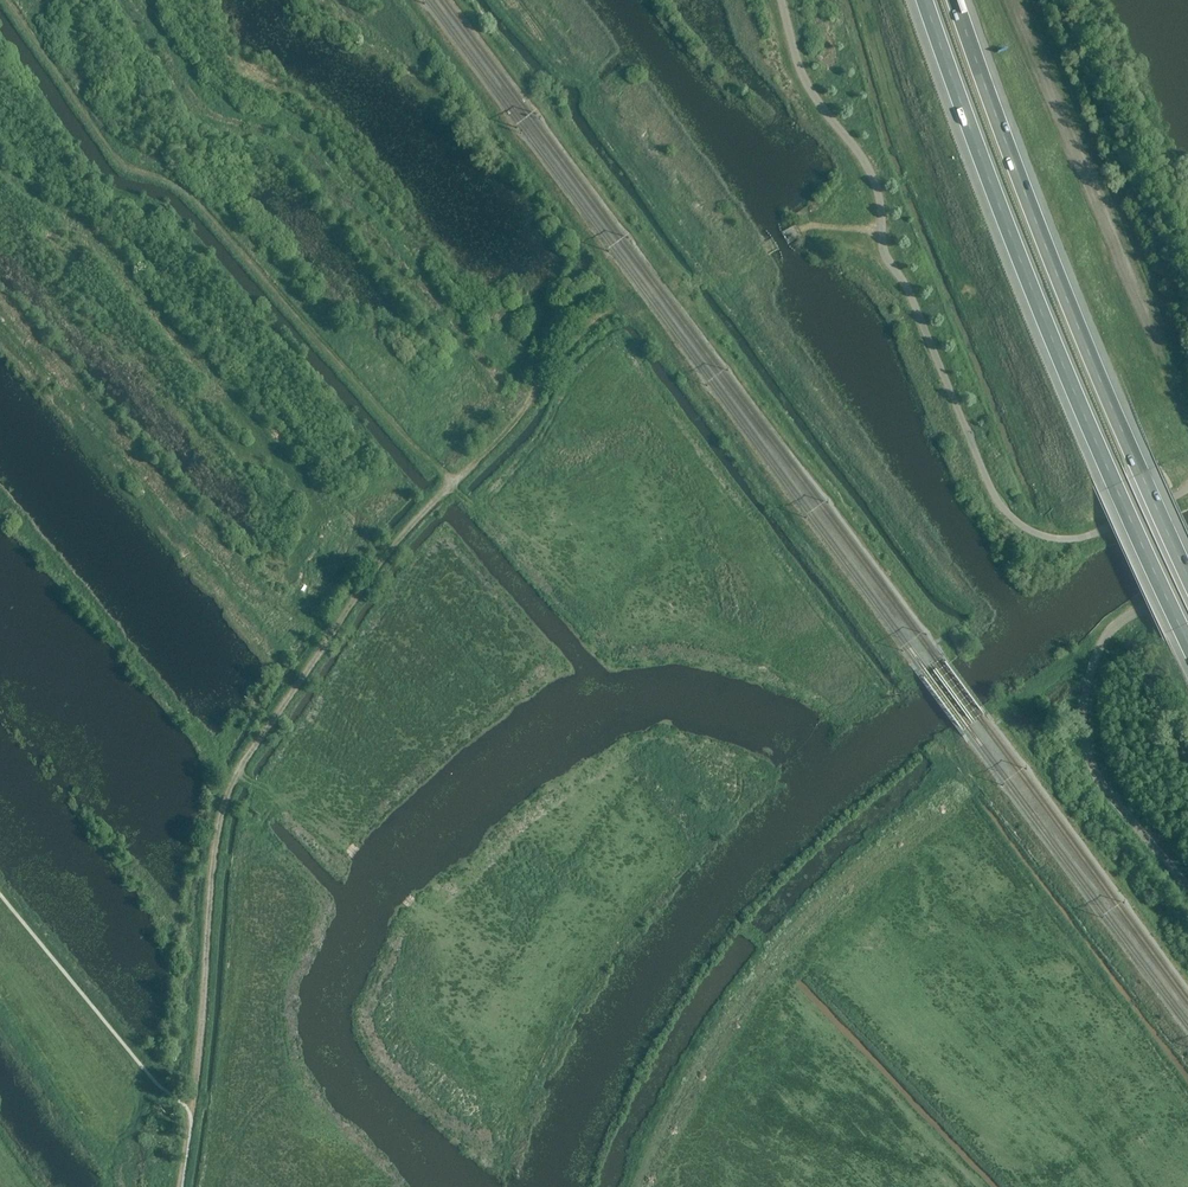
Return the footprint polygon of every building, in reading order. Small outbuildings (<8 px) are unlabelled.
[(296,815),(291,819),(297,828),(302,825),(296,815)] [(358,836),(351,843),(357,849),(364,842),(358,836)]
